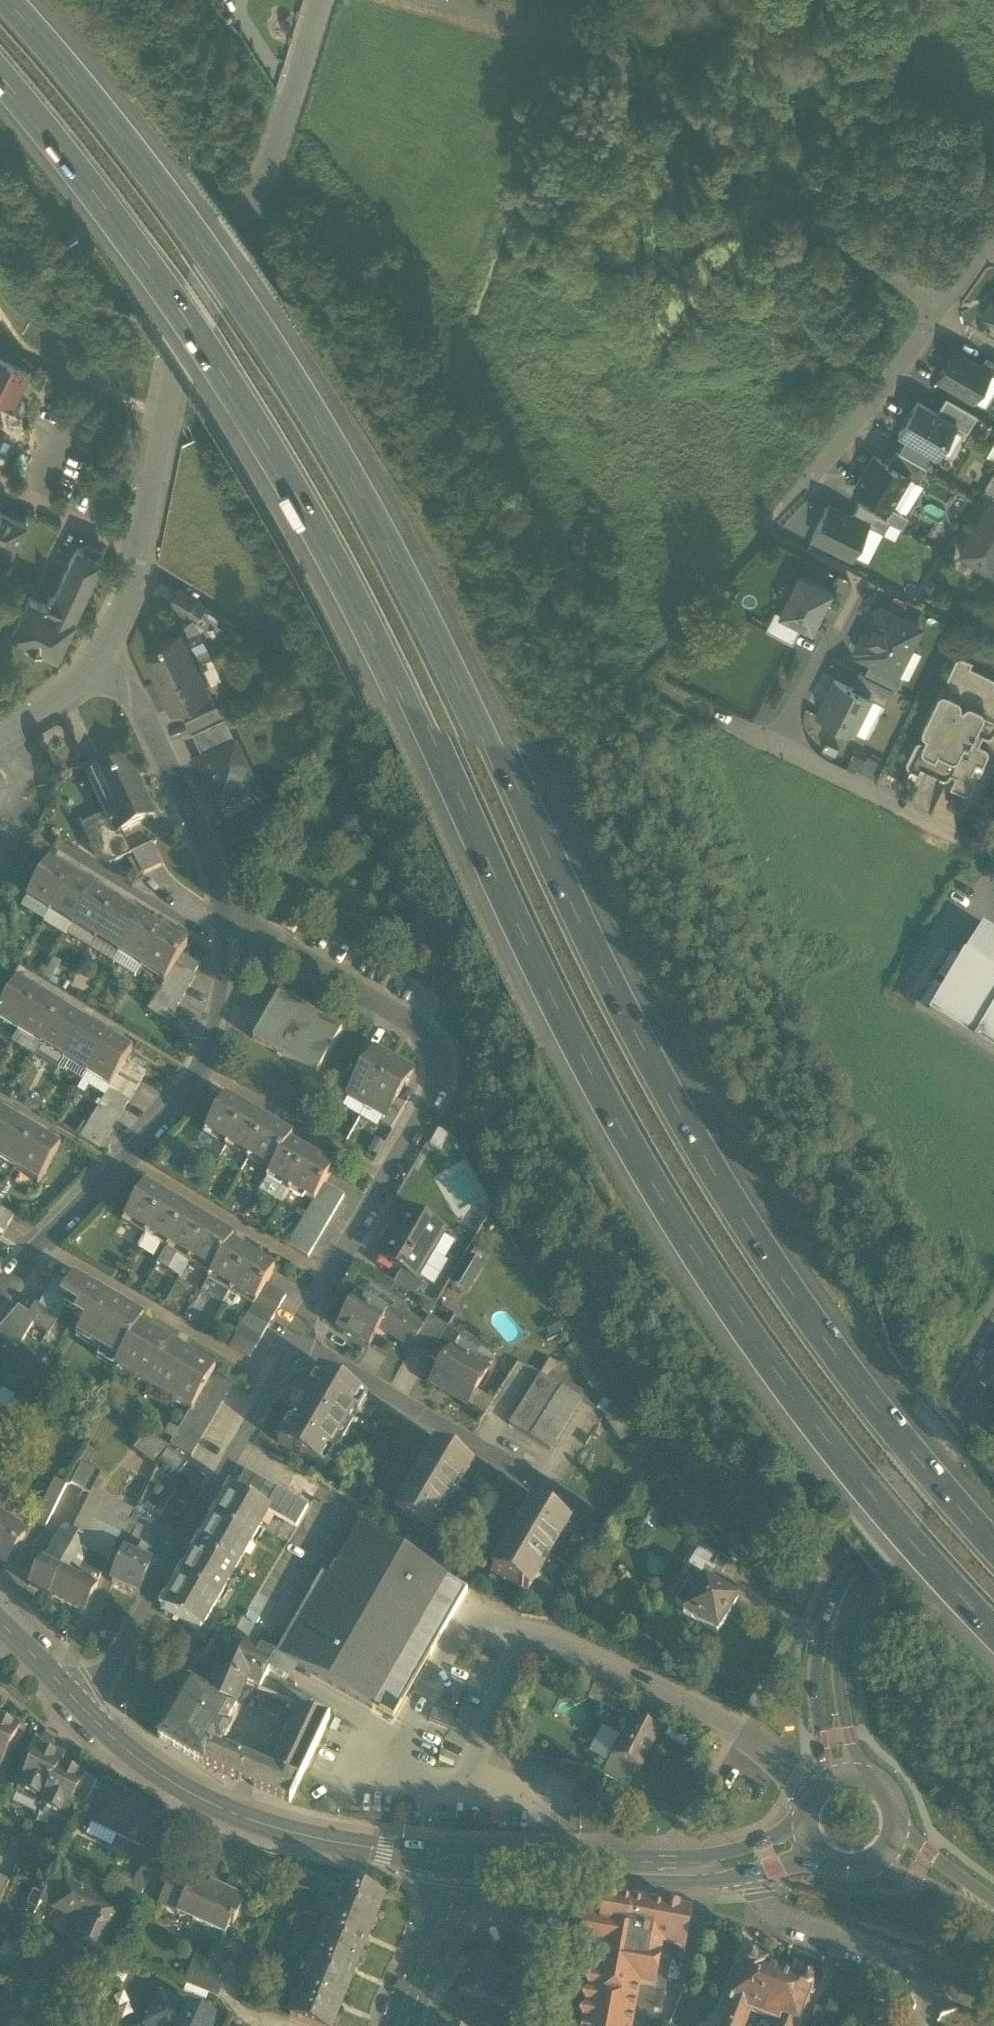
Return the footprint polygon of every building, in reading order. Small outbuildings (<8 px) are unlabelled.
[(993,321),(993,299),(992,298),(982,314),(993,321)] [(980,366),(953,350),(938,377),(974,399),(990,372),(980,366)] [(986,356),(980,366),(990,372),(993,375),(993,361),(986,356)] [(13,402),(28,371),(0,358),(0,396),(13,402)] [(977,415),(946,397),(937,412),(956,424),(956,425),(967,432),(977,415)] [(937,412),(917,400),(898,433),(937,456),(956,425),(956,424),(937,412)] [(926,468),(896,450),(887,463),(908,476),(918,482),(926,468)] [(887,463),(874,455),(855,486),(882,503),(882,502),(890,507),(908,476),(887,463)] [(993,493),(993,472),(985,487),(993,493)] [(890,521),(859,503),(851,517),(868,526),(883,533),(890,521)] [(993,575),(993,574),(993,506),(990,503),(959,554),(993,575)] [(851,517),(828,505),(812,537),(852,557),(868,526),(851,517)] [(12,552),(27,523),(0,510),(0,546),(12,552)] [(55,654),(57,655),(58,653),(57,653),(74,619),(75,618),(74,617),(102,557),(77,545),(53,597),(49,595),(44,603),(30,597),(30,596),(28,595),(28,597),(12,631),(11,632),(12,633),(13,633),(27,640),(26,640),(28,641),(28,640),(40,646),(39,647),(41,647),(55,654)] [(831,589),(799,573),(779,612),(802,624),(811,628),(831,589)] [(200,603),(178,589),(161,578),(153,592),(169,603),(191,616),(192,617),(200,603)] [(870,661),(896,674),(897,673),(910,647),(920,628),(881,608),(879,611),(875,610),(868,623),(872,625),(866,637),(862,635),(855,649),(859,651),(857,654),(870,661)] [(802,624),(779,612),(775,609),(765,628),(792,643),(802,624)] [(191,616),(178,628),(195,663),(209,656),(191,617),(192,617),(191,616)] [(159,680),(195,663),(178,628),(158,638),(162,646),(146,653),(159,680)] [(921,653),(910,647),(897,673),(903,676),(908,678),(921,653)] [(910,765),(921,770),(923,765),(953,779),(950,784),(965,791),(968,791),(972,790),(978,777),(978,771),(974,768),(978,761),(984,764),(990,752),(989,746),(980,741),(985,732),(989,733),(993,731),(993,674),(972,664),(974,658),(965,654),(960,654),(957,657),(950,674),(950,678),(953,682),(950,688),(945,687),(941,690),(925,724),(925,729),(929,732),(926,739),(921,738),(918,739),(909,757),(908,762),(910,765)] [(896,674),(870,661),(863,675),(892,689),(896,691),(903,676),(897,673),(896,674)] [(208,690),(195,663),(159,680),(171,707),(208,690)] [(859,672),(852,687),(869,696),(884,704),(892,689),(863,675),(859,672)] [(852,687),(834,678),(817,713),(851,730),(869,696),(852,687)] [(184,718),(190,731),(192,730),(223,716),(217,704),(184,718)] [(192,730),(202,752),(235,737),(225,715),(223,716),(192,730)] [(217,814),(250,799),(241,778),(252,773),(235,737),(202,752),(191,757),(217,814)] [(114,831),(116,835),(120,833),(153,818),(122,753),(86,770),(107,815),(114,831)] [(241,778),(250,799),(261,794),(252,773),(241,778)] [(80,828),(88,844),(114,831),(107,815),(80,828)] [(94,858),(109,867),(131,856),(120,833),(116,835),(114,831),(88,844),(94,858)] [(152,847),(142,851),(152,872),(162,867),(152,847)] [(142,877),(152,872),(142,851),(132,856),(142,877)] [(29,898),(52,912),(71,881),(47,867),(29,898)] [(52,912),(75,926),(94,895),(71,881),(52,912)] [(75,926),(97,940),(116,909),(94,895),(75,926)] [(49,916),(52,912),(29,898),(26,902),(49,916)] [(97,940),(120,953),(139,922),(116,909),(97,940)] [(52,912),(49,916),(72,930),(75,926),(52,912)] [(120,953),(143,967),(162,936),(139,922),(120,953)] [(75,926),(72,930),(95,944),(97,940),(75,926)] [(961,962),(947,986),(943,992),(929,1015),(928,1016),(993,1057),(993,936),(982,929),(961,962)] [(185,950),(162,936),(143,967),(166,981),(170,976),(175,966),(181,957),(185,950)] [(97,940),(95,944),(117,958),(120,953),(97,940)] [(120,953),(117,958),(140,971),(143,967),(120,953)] [(937,979),(947,986),(961,962),(951,956),(937,979)] [(175,966),(193,977),(198,967),(181,957),(175,966)] [(175,966),(170,976),(189,988),(195,978),(193,977),(175,966)] [(143,967),(140,971),(164,986),(164,985),(166,981),(143,967)] [(166,981),(164,985),(184,997),(189,988),(170,976),(166,981)] [(164,986),(159,994),(178,1006),(184,997),(164,985),(164,986)] [(20,1032),(39,1000),(15,986),(0,1011),(0,1020),(20,1032)] [(918,1009),(929,1015),(943,992),(933,986),(918,1009)] [(159,994),(153,1003),(173,1015),(178,1006),(159,994)] [(253,1041),(315,1077),(342,1032),(279,996),(253,1041)] [(61,1014),(39,1000),(20,1032),(43,1045),(61,1014)] [(167,1024),(173,1015),(153,1003),(147,1012),(167,1024)] [(84,1028),(61,1014),(43,1045),(65,1059),(84,1028)] [(17,1036),(20,1032),(0,1020),(0,1025),(17,1036)] [(107,1042),(84,1028),(65,1059),(88,1073),(107,1042)] [(17,1036),(40,1050),(43,1045),(20,1032),(17,1036)] [(130,1056),(107,1042),(88,1073),(112,1087),(115,1082),(120,1073),(126,1063),(130,1056)] [(40,1050),(63,1063),(65,1059),(43,1045),(40,1050)] [(360,1103),(367,1108),(393,1063),(374,1052),(358,1080),(348,1096),(349,1098),(351,1094),(358,1098),(360,1103)] [(63,1063),(86,1077),(88,1073),(65,1059),(63,1063)] [(126,1063),(120,1073),(115,1082),(112,1087),(109,1091),(104,1100),(98,1110),(92,1119),(87,1129),(80,1140),(92,1148),(99,1152),(106,1141),(112,1131),(117,1121),(123,1112),(129,1103),(128,1103),(134,1093),(139,1084),(145,1075),(126,1063)] [(412,1074),(393,1063),(367,1108),(384,1118),(386,1119),(395,1103),(412,1074)] [(112,1087),(88,1073),(86,1077),(109,1091),(112,1087)] [(334,1097),(346,1104),(349,1098),(348,1096),(358,1080),(347,1074),(334,1097)] [(349,1098),(360,1103),(358,1098),(351,1094),(349,1098)] [(205,1133),(228,1146),(247,1114),(224,1101),(205,1133)] [(380,1125),(391,1131),(404,1108),(395,1103),(386,1119),(384,1118),(380,1125)] [(228,1146),(250,1159),(269,1127),(247,1114),(228,1146)] [(0,1116),(0,1144),(12,1124),(7,1120),(0,1116)] [(12,1124),(0,1144),(0,1159),(17,1169),(35,1137),(12,1124)] [(250,1159),(271,1172),(272,1172),(288,1145),(291,1140),(269,1127),(250,1159)] [(59,1151),(35,1137),(17,1169),(40,1183),(59,1151)] [(268,1177),(291,1190),(310,1158),(288,1145),(272,1172),(271,1172),(268,1177)] [(333,1171),(310,1158),(291,1190),(314,1203),(318,1195),(324,1185),(333,1171)] [(17,1169),(0,1159),(0,1165),(14,1173),(17,1169)] [(17,1169),(14,1173),(38,1187),(40,1183),(17,1169)] [(282,1206),(291,1190),(268,1177),(259,1192),(282,1206)] [(324,1185),(318,1195),(339,1207),(345,1197),(324,1185)] [(124,1220),(147,1234),(166,1201),(143,1188),(124,1220)] [(314,1203),(312,1206),(332,1217),(339,1207),(318,1195),(314,1203)] [(147,1234),(169,1246),(188,1214),(166,1201),(147,1234)] [(312,1206),(306,1216),(326,1228),(332,1217),(312,1206)] [(402,1271),(415,1278),(416,1278),(443,1232),(405,1210),(378,1257),(402,1271)] [(7,1228),(13,1218),(0,1211),(0,1224),(7,1228)] [(166,1252),(188,1265),(210,1227),(188,1214),(169,1246),(166,1252)] [(306,1216),(300,1226),(320,1238),(326,1228),(306,1216)] [(300,1226),(294,1237),(314,1249),(320,1238),(300,1226)] [(188,1265),(210,1277),(229,1245),(230,1246),(233,1240),(210,1227),(188,1265)] [(308,1259),(314,1249),(294,1237),(288,1247),(308,1259)] [(210,1277),(232,1290),(251,1258),(230,1246),(229,1245),(210,1277)] [(188,1265),(166,1252),(157,1267),(179,1280),(188,1265)] [(274,1271),(251,1258),(232,1290),(255,1304),(260,1296),(266,1285),(272,1275),(274,1271)] [(453,1285),(468,1294),(483,1268),(468,1259),(453,1285)] [(394,1284),(415,1296),(423,1282),(416,1278),(415,1278),(402,1271),(394,1284)] [(232,1290),(210,1277),(201,1294),(223,1307),(232,1290)] [(73,1318),(84,1324),(100,1295),(73,1279),(68,1287),(61,1301),(68,1305),(78,1311),(73,1318)] [(55,1280),(39,1308),(58,1321),(68,1305),(61,1301),(68,1287),(55,1280)] [(266,1285),(260,1296),(280,1308),(287,1297),(266,1285)] [(143,1320),(100,1295),(84,1324),(79,1333),(92,1340),(89,1345),(119,1361),(139,1327),(143,1320)] [(336,1328),(369,1347),(378,1330),(388,1314),(355,1295),(336,1328)] [(255,1304),(254,1306),(274,1318),(280,1308),(260,1296),(255,1304)] [(35,1305),(29,1315),(36,1320),(33,1325),(48,1337),(58,1321),(39,1308),(35,1305)] [(254,1306),(248,1316),(268,1328),(274,1318),(254,1306)] [(33,1325),(36,1320),(29,1315),(18,1307),(0,1328),(0,1336),(18,1349),(33,1325)] [(385,1334),(411,1349),(412,1348),(424,1327),(425,1326),(424,1325),(399,1311),(395,1318),(385,1334)] [(385,1334),(395,1318),(388,1314),(378,1330),(385,1334)] [(248,1316),(242,1327),(262,1339),(268,1328),(248,1316)] [(412,1348),(429,1359),(447,1329),(428,1318),(424,1325),(425,1326),(424,1327),(412,1348)] [(215,1371),(139,1327),(119,1361),(114,1369),(190,1413),(191,1413),(214,1373),(215,1371)] [(242,1327),(236,1337),(256,1349),(262,1339),(242,1327)] [(460,1336),(447,1329),(429,1359),(441,1366),(450,1350),(452,1351),(460,1336)] [(250,1360),(256,1349),(236,1337),(229,1347),(250,1360)] [(430,1384),(467,1405),(487,1371),(452,1351),(450,1350),(441,1366),(430,1384)] [(278,1443),(319,1468),(362,1395),(320,1371),(308,1392),(297,1386),(291,1397),(301,1403),(278,1443)] [(170,1445),(191,1457),(233,1385),(214,1373),(191,1413),(190,1413),(170,1445)] [(509,1425),(550,1451),(582,1401),(540,1375),(509,1425)] [(21,1421),(26,1409),(13,1401),(15,1397),(3,1389),(0,1393),(0,1407),(6,1411),(21,1421)] [(0,1421),(0,1428),(14,1437),(21,1421),(6,1411),(0,1421)] [(14,1437),(0,1428),(0,1471),(14,1437)] [(164,1448),(145,1434),(133,1450),(152,1464),(164,1448)] [(395,1512),(430,1533),(471,1464),(436,1444),(395,1512)] [(161,1461),(180,1475),(187,1465),(168,1451),(161,1461)] [(71,1484),(91,1494),(93,1491),(102,1475),(81,1464),(71,1484)] [(233,1492),(296,1527),(308,1507),(245,1471),(233,1492)] [(55,1478),(44,1501),(56,1507),(67,1484),(55,1478)] [(358,1505),(365,1492),(346,1481),(339,1493),(349,1499),(358,1505)] [(0,1519),(10,1494),(0,1490),(0,1518),(0,1519)] [(83,1552),(107,1564),(118,1542),(127,1523),(134,1510),(93,1491),(91,1494),(72,1533),(88,1542),(83,1552)] [(164,1612),(200,1632),(269,1512),(233,1492),(164,1612)] [(45,1529),(56,1507),(44,1501),(33,1523),(45,1529)] [(492,1570),(528,1591),(569,1522),(533,1501),(492,1570)] [(6,1565),(6,1564),(25,1536),(0,1519),(0,1518),(0,1561),(6,1565)] [(128,1547),(130,1542),(137,1528),(127,1523),(118,1542),(128,1547)] [(155,1536),(171,1540),(175,1530),(160,1524),(155,1536)] [(155,1536),(137,1528),(130,1542),(148,1550),(155,1536)] [(294,1665),(373,1710),(393,1721),(430,1657),(429,1656),(467,1591),(359,1529),(285,1659),(294,1665)] [(29,1585),(48,1598),(61,1570),(72,1575),(83,1552),(88,1542),(72,1533),(64,1530),(61,1532),(43,1562),(41,1561),(29,1585)] [(128,1547),(124,1555),(147,1565),(153,1552),(148,1550),(130,1542),(128,1547)] [(685,1566),(706,1578),(718,1558),(697,1545),(685,1566)] [(83,1552),(72,1575),(96,1587),(107,1564),(83,1552)] [(151,1567),(147,1565),(124,1555),(112,1583),(139,1595),(151,1567)] [(98,1588),(96,1587),(72,1575),(61,1570),(48,1598),(84,1616),(98,1588)] [(684,1615),(717,1635),(737,1602),(704,1582),(696,1595),(686,1589),(676,1606),(685,1612),(684,1615)] [(221,1673),(210,1697),(233,1711),(246,1685),(258,1691),(268,1669),(274,1657),(245,1644),(230,1677),(221,1673)] [(276,1682),(270,1695),(303,1709),(308,1696),(276,1682)] [(234,1711),(233,1711),(210,1697),(188,1684),(179,1698),(180,1699),(158,1738),(202,1765),(213,1745),(220,1748),(225,1737),(229,1730),(224,1727),(234,1711)] [(588,1700),(614,1712),(621,1698),(595,1685),(588,1700)] [(300,1709),(271,1770),(263,1766),(249,1760),(231,1752),(220,1748),(213,1745),(202,1765),(240,1781),(254,1787),(290,1802),(299,1782),(318,1743),(328,1722),(308,1713),(300,1709)] [(0,1717),(0,1771),(21,1726),(0,1717)] [(610,1757),(639,1772),(660,1735),(634,1721),(622,1743),(618,1741),(610,1757)] [(15,1790),(42,1803),(61,1764),(64,1758),(37,1745),(15,1790)] [(559,1770),(582,1779),(584,1772),(562,1763),(559,1770)] [(85,1775),(61,1764),(42,1803),(39,1810),(63,1821),(74,1799),(84,1777),(85,1775)] [(96,1783),(84,1777),(74,1799),(86,1804),(96,1783)] [(148,1851),(163,1821),(104,1793),(90,1823),(148,1851)] [(154,1868),(144,1863),(133,1886),(129,1895),(140,1900),(154,1868)] [(0,1878),(0,1901),(7,1886),(9,1882),(0,1878)] [(159,1906),(177,1914),(189,1887),(171,1879),(159,1906)] [(133,1886),(122,1880),(118,1890),(129,1895),(133,1886)] [(40,1905),(55,1912),(57,1907),(56,1906),(64,1889),(50,1883),(40,1905)] [(190,1885),(189,1887),(177,1914),(177,1915),(225,1936),(230,1923),(234,1925),(245,1900),(223,1890),(220,1898),(190,1885)] [(309,2025),(333,2025),(383,1901),(344,1885),(289,2018),(309,2025)] [(73,1958),(98,1970),(115,1933),(109,1931),(118,1911),(81,1895),(82,1892),(69,1886),(68,1889),(65,1887),(64,1889),(56,1906),(57,1907),(84,1919),(72,1945),(78,1947),(73,1958)] [(604,1898),(598,1929),(597,1937),(647,1946),(684,1952),(691,1915),(650,1907),(650,1906),(604,1898)] [(577,1940),(579,1944),(581,1946),(595,1948),(597,1937),(598,1929),(586,1927),(579,1932),(577,1940)] [(582,2025),(632,2025),(647,1946),(597,1937),(595,1948),(590,1977),(582,2025)] [(590,1977),(595,1948),(581,1946),(579,1944),(577,1945),(574,1956),(576,1958),(573,1960),(571,1967),(576,1974),(590,1977)] [(647,1946),(632,2025),(651,2025),(653,2012),(661,2013),(672,1954),(684,1957),(684,1952),(647,1946)] [(488,2003),(492,2004),(496,1992),(504,1968),(471,1957),(459,1993),(488,2003)] [(184,1985),(192,1988),(197,1975),(217,1983),(223,1970),(196,1958),(184,1985)] [(761,2023),(778,1978),(766,1973),(768,1969),(750,1963),(726,2025),(745,2025),(748,2018),(761,2023)] [(222,1985),(217,1983),(197,1975),(192,1988),(216,1998),(222,1985)] [(778,1978),(761,2023),(770,2025),(798,2025),(813,1987),(798,1981),(796,1984),(778,1978)] [(492,2004),(518,2013),(522,2001),(496,1992),(492,2004)] [(205,2015),(159,1996),(146,2025),(200,2025),(205,2015)] [(482,2025),(514,2025),(518,2013),(492,2004),(488,2003),(480,2025),(482,2025)] [(860,2003),(853,2021),(866,2025),(877,2025),(882,2011),(860,2003)]
